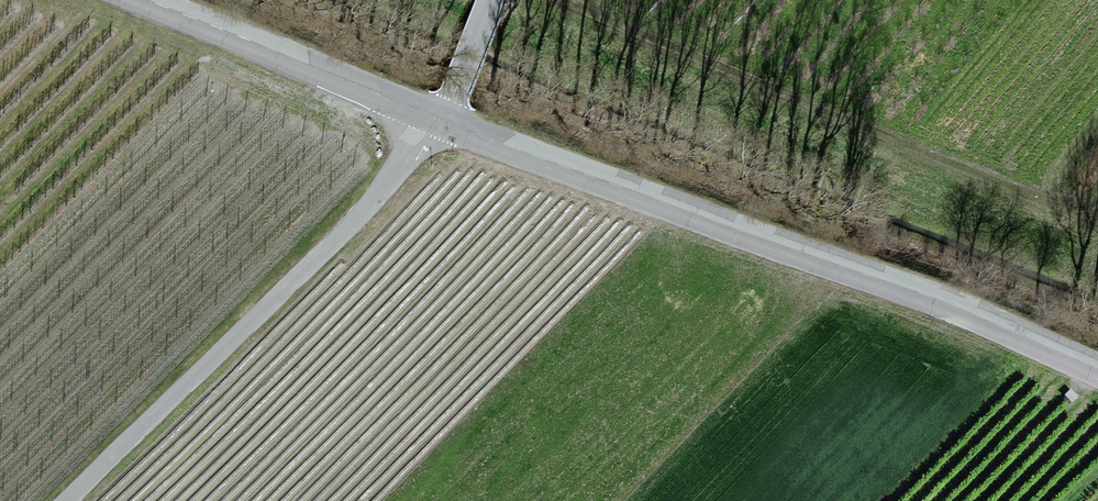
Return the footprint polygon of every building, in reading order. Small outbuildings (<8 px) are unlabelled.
[(1077,395),(1071,390),(1066,395),(1072,400),(1077,395)]
